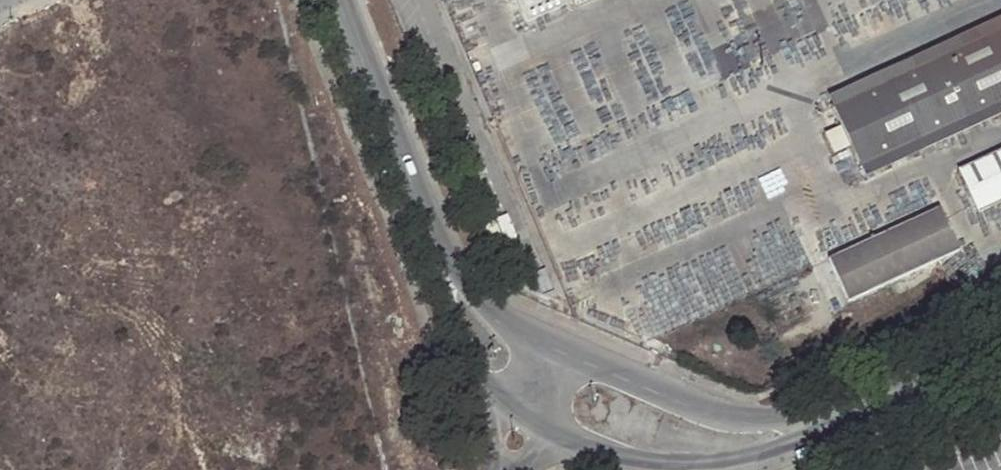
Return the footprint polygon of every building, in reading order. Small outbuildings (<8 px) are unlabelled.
[(832,108),(1000,31),(1000,20),(828,99),(832,108)] [(861,171),(1000,107),(1000,31),(832,108),(861,171)] [(861,171),(865,180),(1000,118),(1000,107),(861,171)] [(977,214),(1000,203),(1000,153),(958,173),(977,214)] [(960,254),(941,213),(829,263),(849,305),(960,254)]
